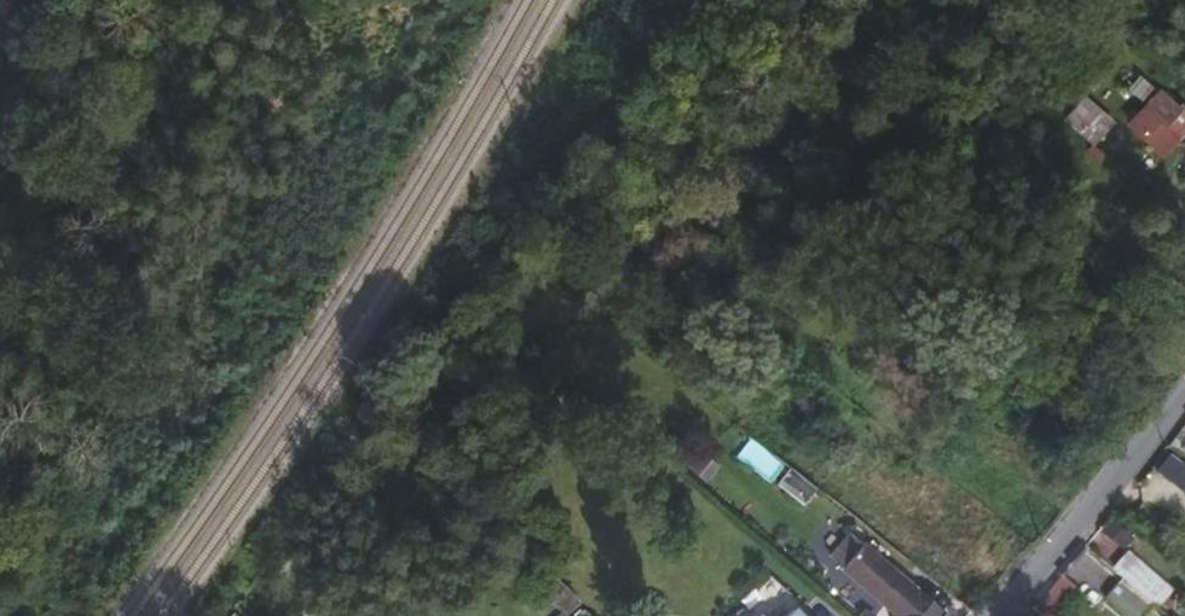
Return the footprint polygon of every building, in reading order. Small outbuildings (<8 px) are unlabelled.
[(1167,114),(1152,103),(1141,117),(1156,128),(1167,114)] [(1165,135),(1176,121),(1167,114),(1156,128),(1165,135)] [(802,504),(775,481),(760,498),(788,521),(802,504)] [(850,556),(846,560),(831,547),(821,559),(837,572),(828,582),(869,615),(922,615),(850,556)] [(1155,610),(1172,587),(1130,555),(1112,578),(1155,610)] [(571,615),(582,602),(554,576),(542,588),(571,615)] [(1110,588),(1099,601),(1116,615),(1138,615),(1140,613),(1110,588)] [(590,599),(577,611),(582,615),(590,615),(598,608),(590,599)]
